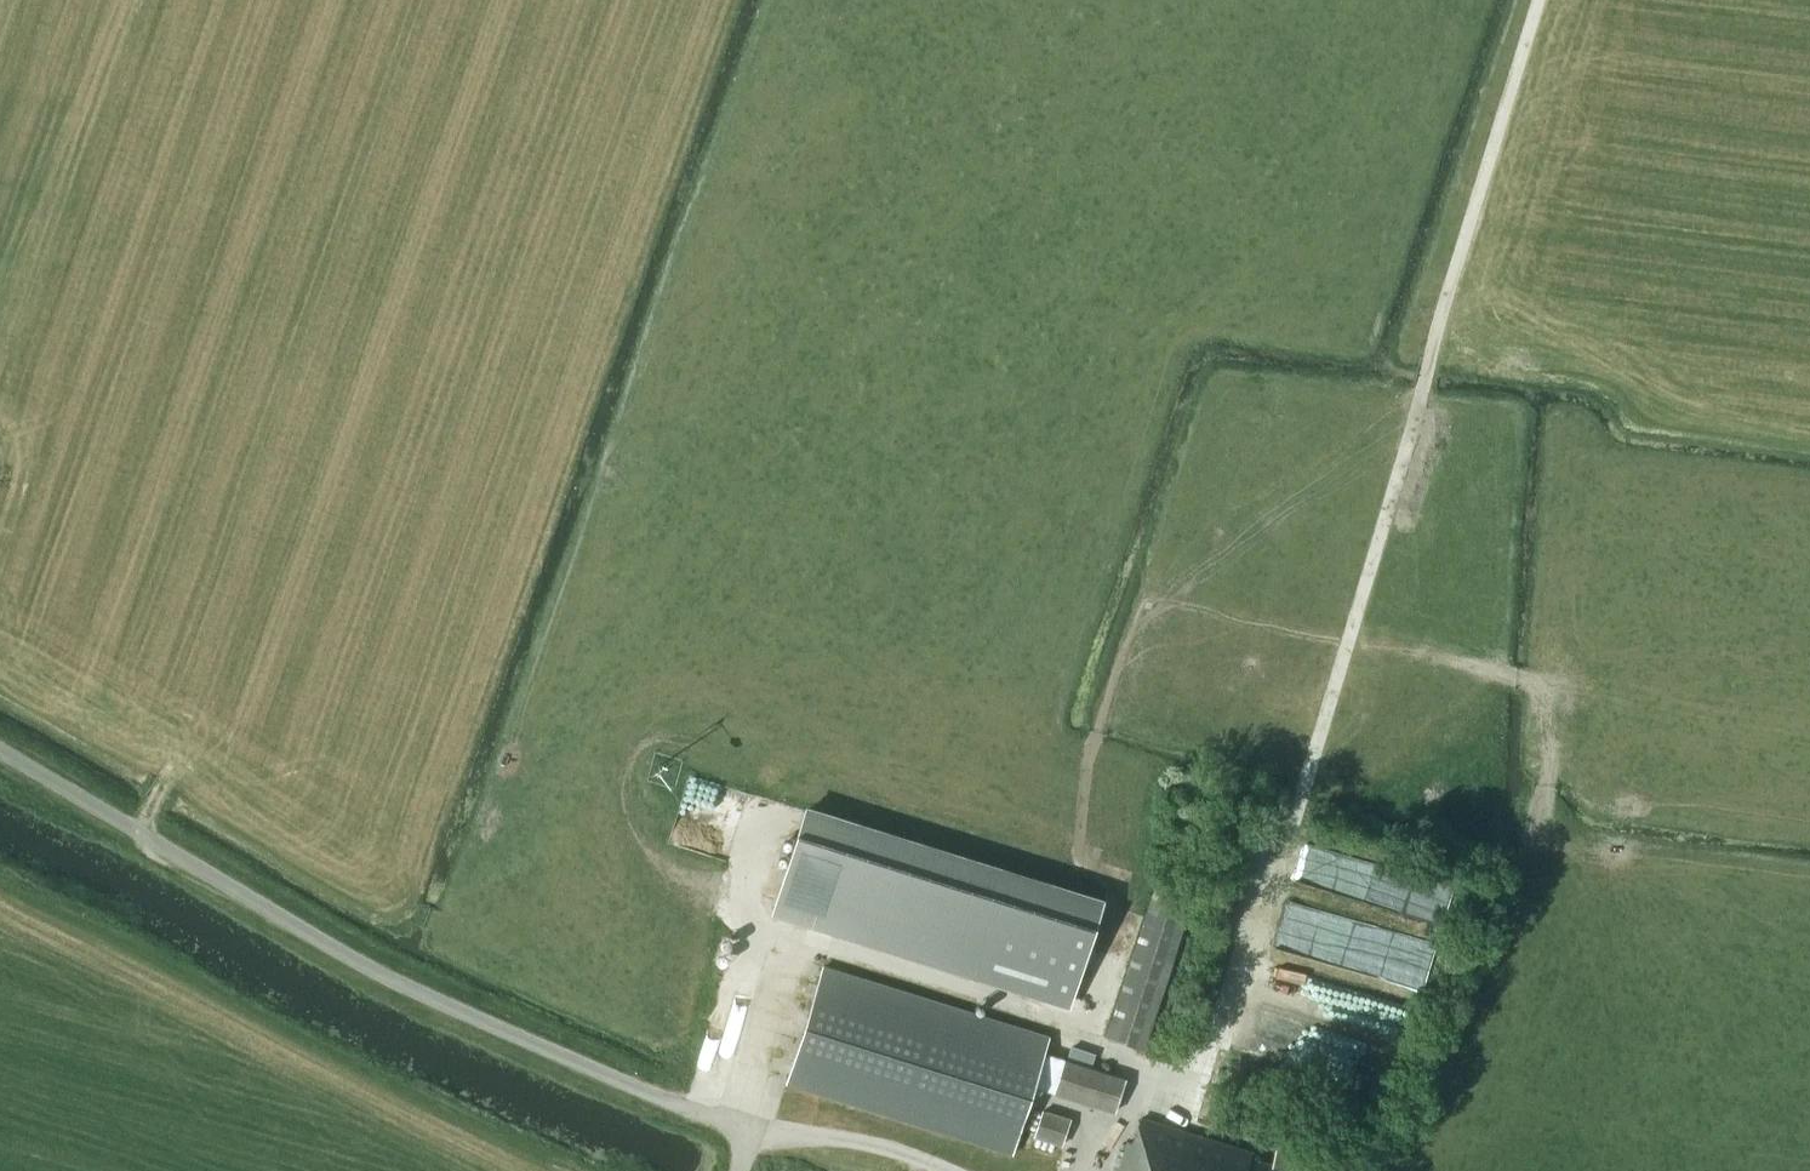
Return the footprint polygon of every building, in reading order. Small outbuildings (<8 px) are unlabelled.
[(804,810),(773,910),(1071,1003),(1102,903),(804,810)] [(1142,1048),(1195,890),(1158,878),(1107,1036),(1142,1048)] [(787,1083),(925,1126),(1012,1154),(1033,1085),(1115,1111),(1125,1078),(1044,1053),(1049,1036),(823,966),(787,1083)] [(1046,1111),(1037,1137),(1061,1145),(1069,1118),(1046,1111)] [(1128,1140),(1119,1170),(1297,1170),(1301,1158),(1276,1150),(1271,1164),(1259,1160),(1260,1156),(1140,1118),(1133,1142),(1128,1140)]
